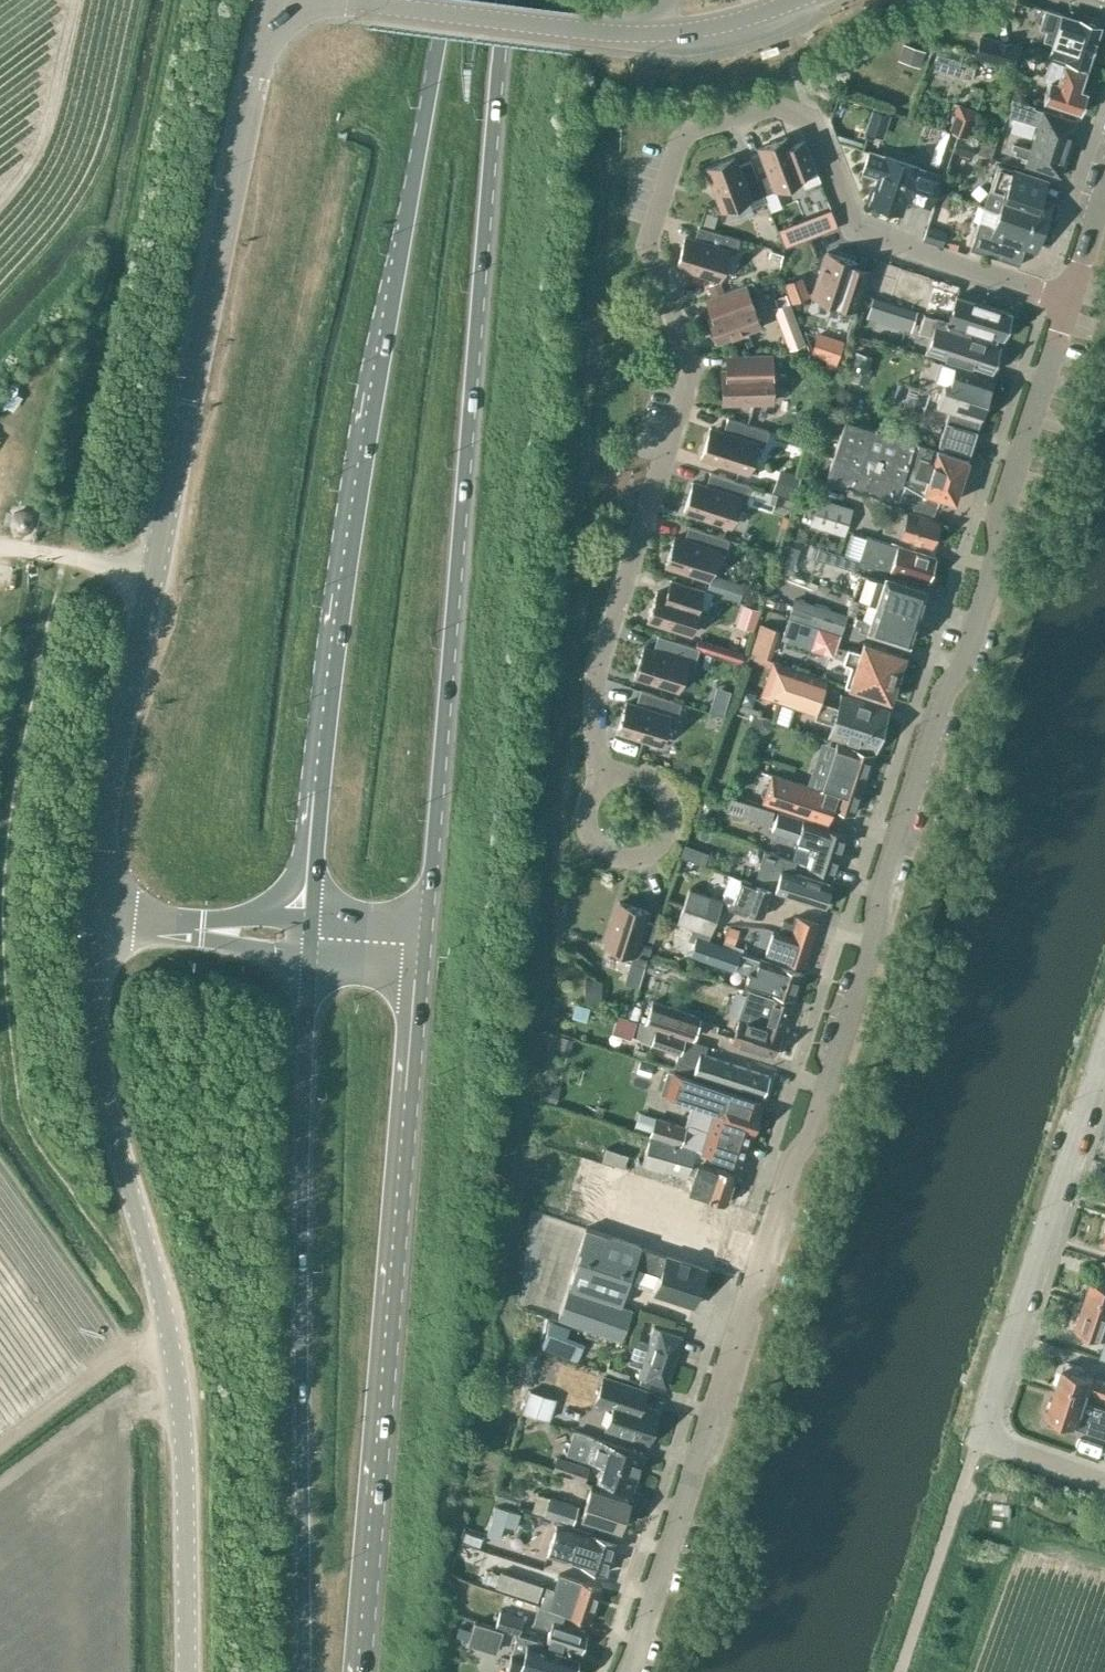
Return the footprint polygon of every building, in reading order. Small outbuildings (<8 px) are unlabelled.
[(1044,8),(1037,28),(1046,30),(1043,39),(1052,42),(1048,53),(1087,65),(1100,25),(1061,13),(1044,8)] [(956,10),(939,12),(941,25),(958,23),(956,10)] [(1014,68),(1018,55),(1020,49),(983,37),(977,56),(1014,68)] [(949,39),(942,50),(963,62),(969,52),(949,39)] [(903,43),(899,54),(921,63),(926,51),(903,43)] [(1045,79),(1050,81),(1044,99),(1081,111),(1087,91),(1080,88),(1086,70),(1063,63),(1051,60),(1045,79)] [(1029,157),(1026,164),(1060,175),(1077,121),(1034,107),(1034,105),(1015,99),(1008,117),(1039,126),(1032,148),(1012,142),(1011,147),(1016,148),(1015,152),(1029,157)] [(949,129),(959,132),(966,135),(976,109),(959,103),(949,129)] [(872,108),(865,130),(878,135),(885,113),(872,108)] [(760,146),(770,173),(758,178),(764,193),(802,179),(805,186),(821,180),(805,139),(790,145),(787,136),(760,146)] [(957,137),(953,149),(970,155),(974,142),(957,137)] [(870,150),(863,171),(879,177),(876,185),(874,186),(871,187),(869,193),(872,198),(870,202),(874,203),(900,211),(904,199),(925,206),(936,174),(914,167),(915,165),(885,155),(870,150)] [(767,200),(764,193),(758,178),(751,160),(738,165),(734,156),(707,166),(723,209),(749,199),(752,206),(767,200)] [(1047,180),(998,164),(984,206),(1044,226),(1051,202),(1041,199),(1047,180)] [(984,206),(971,248),(1020,264),(1026,245),(1036,249),(1044,226),(984,206)] [(708,211),(704,224),(717,228),(722,215),(708,211)] [(803,220),(779,230),(785,246),(810,237),(803,220)] [(740,238),(699,225),(695,239),(685,236),(677,264),(720,278),(729,251),(736,253),(740,238)] [(928,226),(923,239),(940,244),(944,231),(928,226)] [(771,250),(769,257),(780,261),(783,254),(771,250)] [(828,252),(813,295),(840,304),(838,311),(854,316),(870,269),(854,264),(856,261),(828,252)] [(798,275),(786,279),(793,300),(806,295),(798,275)] [(721,280),(708,285),(712,294),(725,290),(721,280)] [(717,309),(708,313),(718,340),(761,325),(751,298),(758,295),(752,281),(712,296),(717,309)] [(784,293),(773,297),(777,305),(787,301),(784,293)] [(872,297),(867,314),(877,318),(883,301),(872,297)] [(1011,326),(1009,323),(1013,313),(973,300),(972,304),(965,302),(962,312),(969,314),(965,325),(1004,338),(1005,336),(1008,335),(1011,326)] [(777,305),(775,306),(779,319),(792,314),(787,301),(777,305)] [(902,307),(896,324),(909,328),(914,311),(902,307)] [(925,314),(919,331),(932,335),(927,349),(993,370),(994,368),(998,366),(1001,357),(999,354),(1001,346),(963,333),(965,326),(925,314)] [(818,334),(813,351),(825,355),(822,364),(835,368),(844,343),(818,334)] [(856,350),(853,363),(868,368),(872,355),(856,350)] [(773,401),(772,370),(780,370),(779,353),(731,354),(732,370),(722,370),(723,401),(773,401)] [(951,409),(940,443),(971,453),(994,378),(956,366),(952,380),(941,377),(937,388),(943,390),(938,405),(951,409)] [(757,444),(764,446),(769,430),(728,417),(723,432),(714,429),(705,457),(748,471),(757,444)] [(846,418),(826,481),(841,485),(843,480),(896,497),(896,499),(934,512),(940,494),(956,499),(969,458),(846,418)] [(801,475),(780,467),(771,491),(793,498),(801,475)] [(706,486),(696,483),(687,511),(730,525),(738,501),(772,512),(778,494),(710,472),(706,486)] [(853,508),(818,496),(809,524),(844,536),(853,508)] [(940,547),(941,544),(948,523),(909,511),(909,512),(891,507),(884,528),(901,534),(901,535),(940,547)] [(684,539),(675,536),(666,564),(709,578),(718,551),(725,553),(729,538),(688,525),(684,539)] [(898,545),(897,546),(866,536),(859,557),(929,580),(937,558),(898,545)] [(861,571),(853,595),(918,616),(926,591),(885,578),(889,567),(820,545),(816,556),(861,571)] [(782,556),(778,568),(792,573),(796,561),(782,556)] [(712,573),(707,590),(722,595),(727,578),(712,573)] [(666,594),(657,591),(648,619),(691,633),(700,606),(707,608),(712,592),(671,579),(666,594)] [(910,641),(918,616),(853,595),(848,609),(857,612),(855,619),(860,621),(858,625),(910,641)] [(794,599),(789,617),(839,633),(841,633),(845,621),(843,615),(794,599)] [(745,602),(739,622),(756,628),(763,608),(745,602)] [(789,617),(782,638),(832,654),(839,633),(789,617)] [(644,647),(635,675),(678,689),(687,662),(694,664),(699,648),(658,635),(653,650),(644,647)] [(891,692),(893,692),(905,655),(864,641),(861,650),(848,646),(841,667),(850,670),(846,682),(889,696),(891,692)] [(833,722),(829,733),(875,748),(888,709),(842,694),(838,707),(820,701),(829,678),(775,658),(762,694),(815,713),(814,716),(833,722)] [(626,702),(617,730),(660,744),(669,717),(676,719),(681,703),(640,689),(635,705),(626,702)] [(754,714),(750,725),(758,728),(762,717),(754,714)] [(823,791),(813,787),(801,783),(773,774),(764,800),(828,821),(833,805),(854,811),(873,755),(839,743),(823,791)] [(731,797),(727,811),(770,824),(774,811),(731,797)] [(778,812),(772,831),(802,841),(809,821),(778,812)] [(814,851),(809,867),(833,875),(847,834),(809,821),(802,841),(809,844),(807,849),(814,851)] [(758,867),(753,882),(772,889),(772,890),(823,906),(830,884),(792,871),(795,861),(764,850),(758,867)] [(745,914),(747,910),(762,916),(772,890),(772,889),(741,877),(733,898),(724,895),(720,905),(745,914)] [(710,895),(689,887),(683,904),(716,916),(722,899),(710,895)] [(647,910),(619,902),(605,945),(632,954),(630,961),(645,966),(658,924),(644,920),(647,910)] [(683,905),(677,922),(692,927),(688,939),(694,941),(696,936),(708,940),(710,933),(716,916),(683,904),(683,905)] [(804,965),(811,943),(817,924),(794,916),(792,923),(783,920),(779,932),(772,930),(765,953),(804,965)] [(730,925),(724,940),(734,944),(740,928),(730,925)] [(694,941),(690,955),(733,969),(740,950),(708,940),(696,936),(694,941)] [(749,969),(744,983),(793,999),(801,973),(759,959),(755,971),(749,969)] [(644,967),(629,963),(623,986),(638,990),(644,967)] [(586,980),(585,1001),(601,1002),(602,981),(586,980)] [(748,990),(732,1041),(775,1055),(791,1004),(748,990)] [(701,1017),(653,1000),(645,1022),(693,1039),(701,1017)] [(590,1006),(574,1002),(571,1018),(587,1022),(590,1006)] [(680,1053),(675,1066),(762,1094),(768,1074),(704,1053),(707,1044),(657,1028),(639,1021),(633,1038),(651,1044),(652,1044),(680,1053)] [(561,1034),(557,1049),(569,1053),(570,1048),(573,1040),(574,1038),(561,1034)] [(674,1071),(666,1094),(692,1103),(685,1126),(679,1142),(703,1149),(739,1161),(749,1131),(752,1132),(758,1112),(760,1108),(754,1106),(756,1099),(759,1100),(760,1099),(674,1071)] [(543,1086),(540,1097),(556,1101),(559,1091),(543,1086)] [(644,1112),(640,1123),(651,1126),(654,1116),(644,1112)] [(656,1116),(650,1133),(652,1134),(679,1142),(685,1126),(656,1116)] [(652,1134),(643,1161),(687,1175),(695,1148),(679,1143),(679,1142),(652,1134)] [(628,1154),(605,1147),(602,1159),(625,1166),(628,1154)] [(697,1162),(688,1189),(727,1201),(736,1172),(714,1165),(713,1167),(697,1162)] [(562,1176),(551,1176),(552,1186),(563,1186),(562,1176)] [(583,1249),(558,1318),(559,1318),(622,1341),(633,1309),(622,1305),(629,1284),(656,1293),(693,1305),(706,1264),(588,1226),(581,1249),(583,1249)] [(1085,1304),(1104,1310),(1104,1283),(1093,1280),(1085,1304)] [(1078,1327),(1104,1336),(1104,1310),(1085,1304),(1078,1327)] [(548,1321),(539,1346),(574,1359),(580,1343),(564,1337),(567,1328),(548,1321)] [(636,1339),(628,1364),(639,1368),(636,1376),(667,1386),(683,1336),(653,1326),(647,1343),(636,1339)] [(624,1364),(610,1359),(606,1372),(619,1377),(624,1364)] [(1056,1391),(1057,1391),(1087,1401),(1090,1390),(1104,1395),(1104,1381),(1094,1378),(1094,1377),(1081,1373),(1083,1366),(1067,1361),(1065,1368),(1064,1367),(1063,1367),(1056,1391)] [(614,1405),(607,1427),(649,1440),(659,1409),(632,1400),(636,1386),(605,1376),(597,1400),(614,1405)] [(529,1389),(521,1410),(549,1420),(557,1399),(529,1389)] [(1048,1415),(1049,1415),(1050,1416),(1048,1422),(1063,1427),(1065,1421),(1077,1424),(1076,1426),(1104,1435),(1104,1407),(1087,1401),(1057,1391),(1056,1391),(1048,1415)] [(574,1432),(568,1451),(586,1457),(586,1459),(602,1465),(598,1477),(634,1489),(644,1455),(599,1440),(592,1438),(574,1432)] [(557,1455),(552,1470),(585,1482),(590,1467),(557,1455)] [(621,1527),(629,1504),(630,1500),(591,1487),(582,1515),(621,1527)] [(522,1497),(499,1489),(495,1502),(517,1510),(522,1497)] [(551,1496),(547,1507),(544,1514),(571,1523),(577,1505),(551,1496)] [(497,1504),(488,1533),(502,1538),(506,1524),(517,1527),(522,1512),(497,1504)] [(557,1522),(547,1554),(607,1573),(617,1543),(587,1533),(588,1532),(557,1522)] [(540,1601),(545,1586),(500,1571),(495,1586),(540,1601)] [(590,1622),(591,1621),(601,1588),(559,1574),(548,1608),(565,1613),(590,1622)] [(545,1642),(559,1646),(563,1648),(580,1653),(587,1631),(562,1622),(565,1613),(548,1608),(538,1604),(532,1624),(549,1629),(545,1642)] [(499,1611),(495,1627),(518,1634),(522,1618),(499,1611)] [(500,1635),(473,1626),(468,1642),(495,1651),(500,1635)] [(459,1627),(456,1637),(467,1640),(470,1631),(459,1627)] [(505,1671),(574,1671),(578,1659),(541,1647),(543,1640),(519,1633),(518,1637),(516,1637),(505,1671)]
